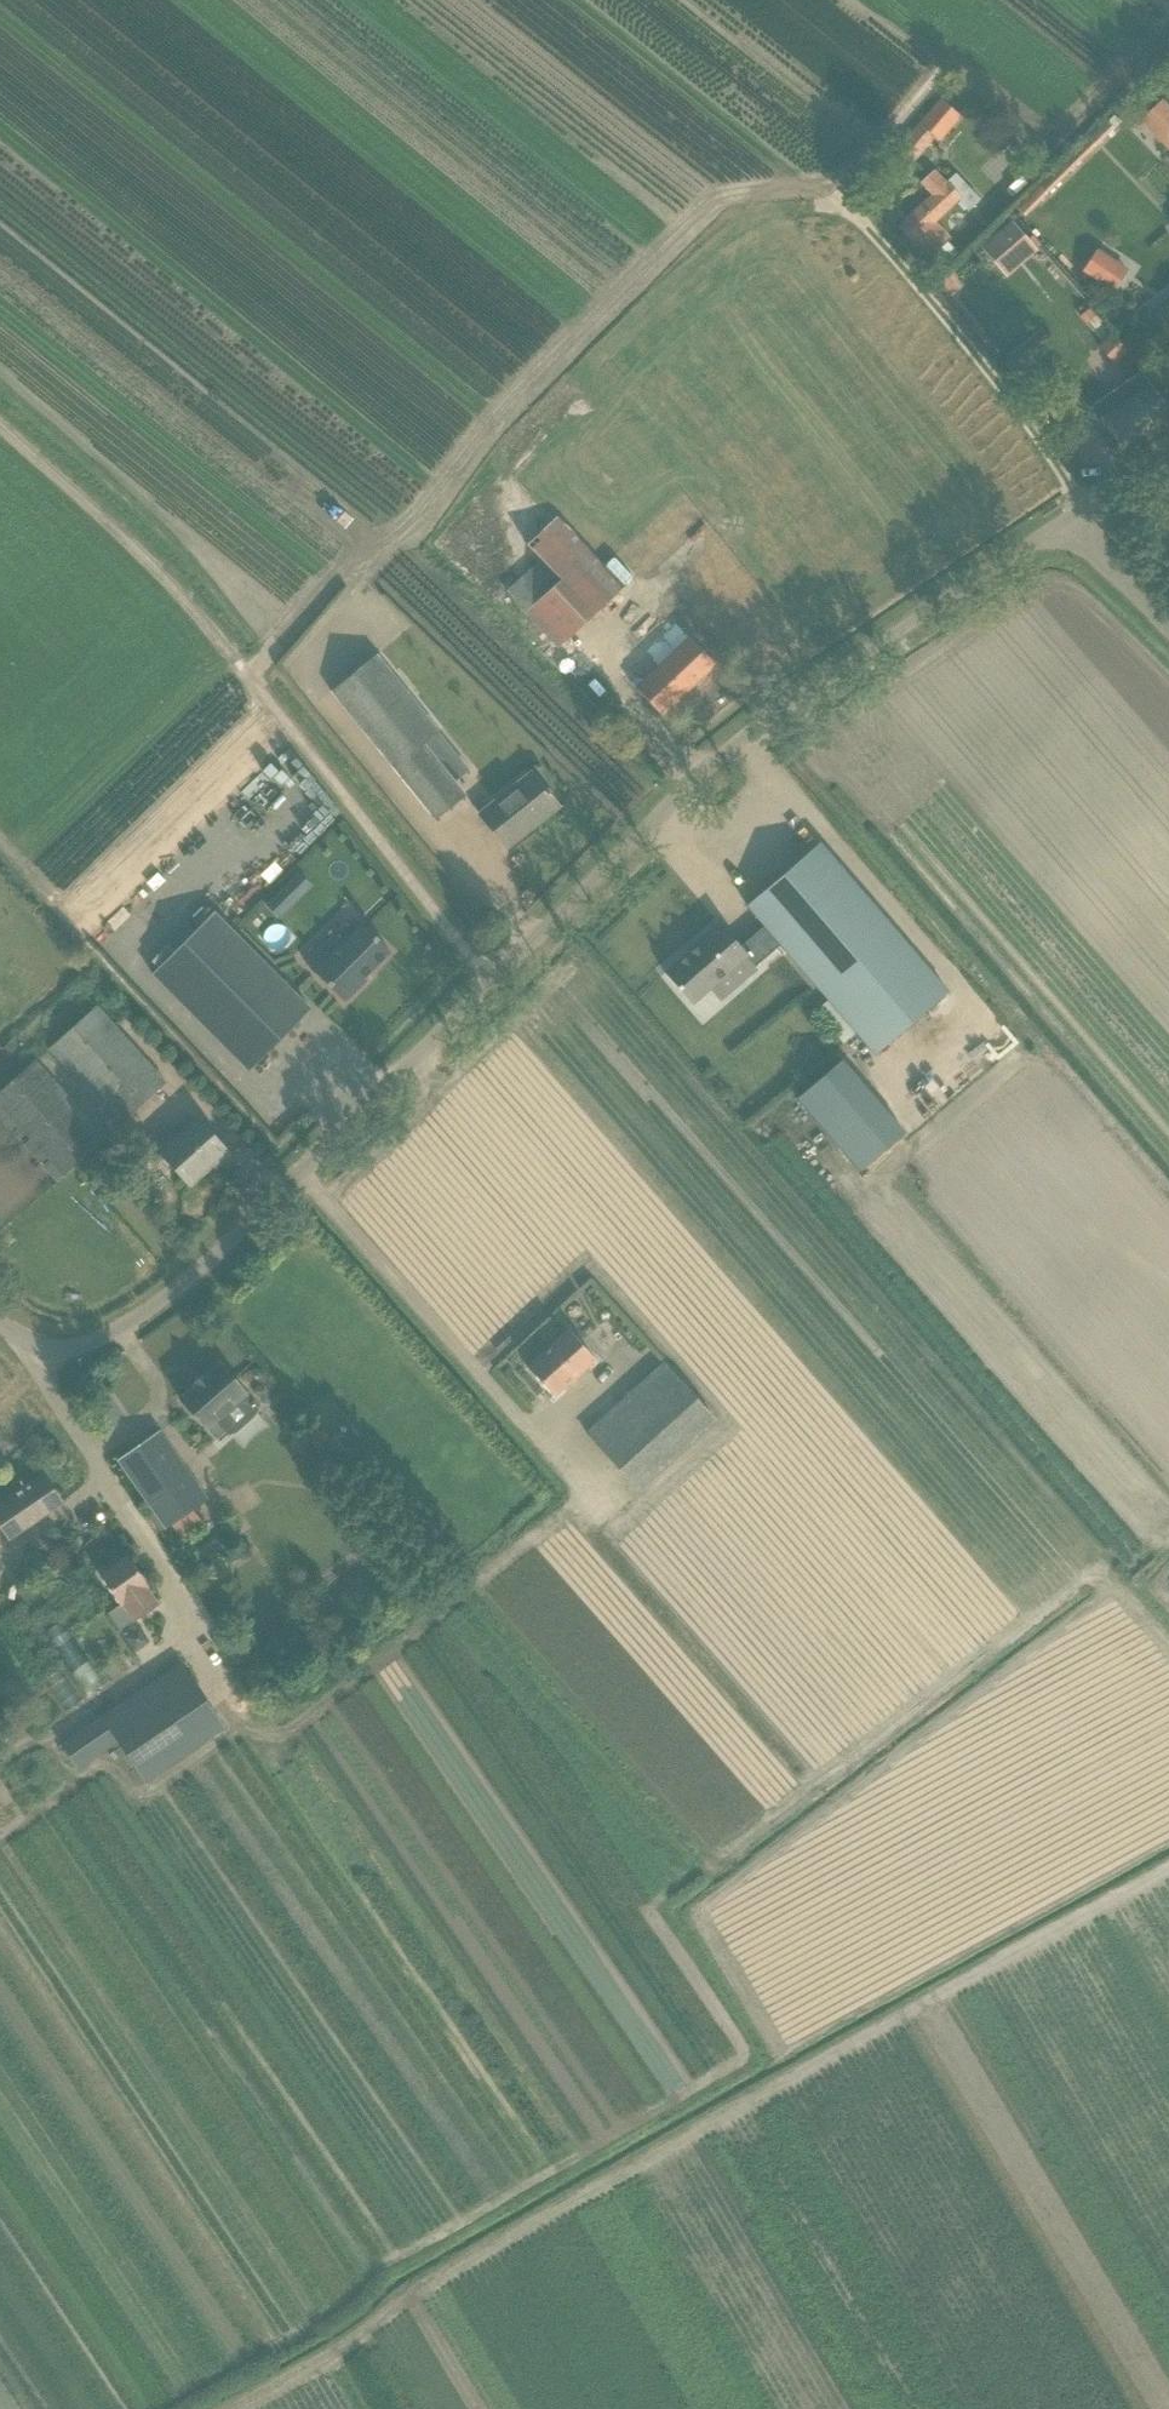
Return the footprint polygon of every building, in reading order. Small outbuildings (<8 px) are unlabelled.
[(960,116),(938,98),(895,147),(912,161),(933,138),(938,142),(960,116)] [(1164,99),(1141,121),(1168,150),(1168,105),(1164,99)] [(1113,116),(1107,122),(1114,129),(1120,123),(1113,116)] [(1010,163),(1019,156),(1008,143),(1000,151),(1010,163)] [(1168,196),(1168,167),(1154,182),(1168,196)] [(899,227),(913,242),(937,269),(955,252),(946,242),(950,238),(935,222),(960,199),(969,210),(980,200),(956,174),(947,183),(934,170),(920,182),(933,195),(899,227)] [(1012,222),(981,249),(996,268),(1028,241),(1012,222)] [(1113,261),(1102,278),(1122,291),(1133,274),(1113,261)] [(953,273),(941,283),(952,295),(964,286),(953,273)] [(1156,313),(1168,328),(1168,330),(1168,304),(1156,313)] [(1113,334),(1100,346),(1114,361),(1127,350),(1113,334)] [(1151,383),(1151,384),(1140,369),(1088,406),(1068,378),(1045,394),(1075,438),(1097,423),(1097,422),(1103,418),(1122,446),(1168,415),(1168,410),(1151,383)] [(539,559),(506,590),(556,648),(622,588),(599,563),(555,516),(525,543),(539,559)] [(690,614),(702,596),(691,588),(678,606),(690,614)] [(715,665),(699,648),(671,618),(665,625),(667,628),(620,672),(645,698),(662,716),(715,665)] [(465,795),(450,776),(423,742),(438,729),(376,653),(331,690),(419,800),(435,819),(465,795)] [(547,790),(545,791),(530,773),(479,814),(507,848),(524,835),(520,831),(555,803),(549,795),(551,794),(547,790)] [(779,882),(747,907),(761,924),(780,945),(874,1054),(948,991),(822,845),(792,871),(779,882)] [(282,888),(266,904),(279,917),(295,901),(282,888)] [(249,1071),(312,1007),(215,911),(152,975),(249,1071)] [(335,931),(305,960),(345,1001),(368,979),(366,977),(392,950),(365,920),(344,938),(335,931)] [(721,922),(669,969),(695,999),(747,951),(759,964),(780,945),(761,924),(740,943),(721,922)] [(97,1005),(48,1049),(118,1126),(167,1083),(97,1005)] [(846,1043),(803,1081),(868,1154),(911,1115),(846,1043)] [(0,1092),(0,1120),(56,1182),(105,1138),(35,1061),(0,1092)] [(198,1120),(175,1141),(179,1145),(165,1158),(188,1185),(212,1163),(215,1167),(230,1154),(198,1120)] [(527,1367),(554,1396),(595,1359),(569,1330),(527,1367)] [(638,1491),(656,1474),(715,1421),(663,1363),(604,1416),(586,1432),(638,1491)] [(195,1386),(180,1399),(206,1428),(216,1440),(225,1431),(229,1436),(258,1410),(245,1394),(246,1393),(220,1364),(205,1377),(203,1375),(193,1384),(195,1386)] [(118,1460),(166,1528),(171,1525),(193,1510),(207,1499),(159,1431),(118,1460)] [(23,1489),(0,1504),(0,1525),(9,1538),(62,1504),(42,1475),(23,1489)] [(181,1540),(203,1524),(193,1510),(171,1525),(181,1540)] [(159,1601),(149,1587),(127,1556),(100,1575),(119,1604),(106,1613),(118,1629),(131,1621),(159,1601)] [(69,1626),(56,1635),(91,1685),(104,1676),(69,1626)] [(139,1626),(124,1636),(134,1651),(149,1641),(139,1626)] [(144,1782),(224,1728),(180,1663),(165,1672),(57,1742),(76,1769),(116,1743),(144,1782)] [(71,1673),(56,1681),(72,1714),(87,1706),(71,1673)]
